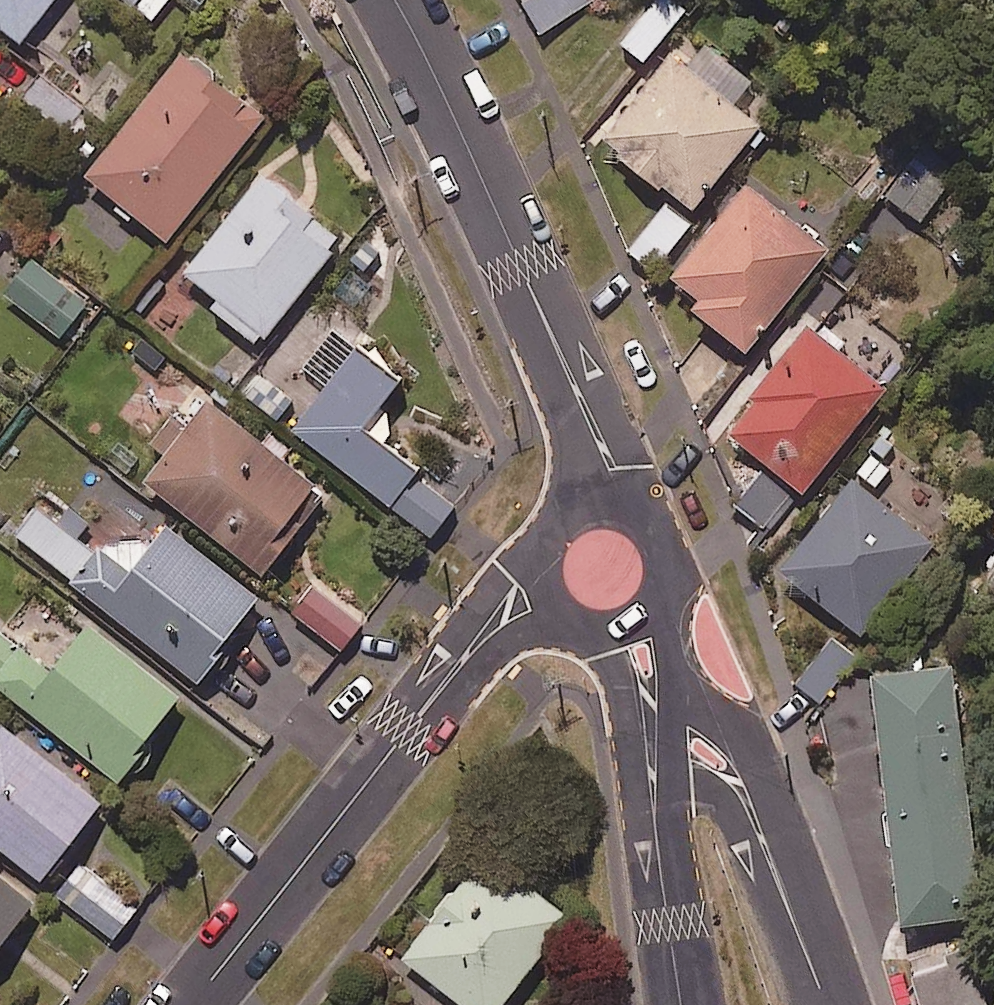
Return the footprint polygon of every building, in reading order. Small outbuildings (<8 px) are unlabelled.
[(27,48),(64,0),(0,0),(0,27),(27,48)] [(173,0),(137,0),(157,18),(174,1),(173,0)] [(594,0),(540,0),(529,8),(549,36),(596,2),(594,0)] [(673,0),(660,0),(622,42),(647,64),(690,15),(673,0)] [(270,121),(189,58),(93,183),(174,246),(270,121)] [(767,132),(679,60),(609,145),(698,217),(767,132)] [(99,122),(38,73),(17,99),(78,148),(99,122)] [(955,172),(922,151),(892,201),(925,221),(955,172)] [(348,244),(266,180),(190,278),(221,303),(214,312),(264,352),(348,244)] [(834,255),(753,190),(676,287),(716,318),(711,324),(753,357),(834,255)] [(695,228),(668,207),(633,251),(659,272),(695,228)] [(93,307),(38,265),(12,299),(67,341),(93,307)] [(316,410),(298,434),(434,543),(463,506),(393,451),(394,448),(396,445),(396,443),(397,440),(397,437),(398,434),(398,431),(397,428),(397,425),(396,423),(395,420),(394,417),(393,415),(391,412),(390,410),(408,387),(338,331),(311,365),(336,385),(316,410)] [(893,393),(813,332),(731,438),(811,499),(893,393)] [(173,362),(144,334),(126,354),(155,381),(173,362)] [(301,407),(263,375),(246,395),(283,428),(301,407)] [(324,493),(215,407),(195,432),(151,489),(270,582),(296,549),(286,541),(324,493)] [(892,463),(904,445),(885,432),(858,471),(887,492),(903,470),(892,463)] [(793,498),(765,472),(741,499),(769,525),(793,498)] [(937,546),(857,484),(785,578),(866,640),(937,546)] [(157,555),(149,548),(115,549),(105,561),(86,546),(101,528),(79,510),(65,527),(43,509),(18,541),(80,592),(201,689),(267,607),(175,532),(157,555)] [(365,626),(320,590),(298,617),(343,653),(365,626)] [(95,633),(59,680),(4,637),(0,641),(0,689),(124,786),(188,705),(95,633)] [(858,661),(834,644),(793,699),(816,716),(858,661)] [(955,657),(877,665),(902,917),(980,909),(955,657)] [(0,727),(0,849),(50,888),(109,810),(0,727)] [(485,845),(403,946),(476,1004),(494,1004),(569,912),(485,845)] [(141,914),(86,869),(60,900),(115,945),(141,914)] [(0,878),(0,963),(41,910),(0,878)] [(914,944),(930,1004),(993,1004),(973,928),(914,944)]
